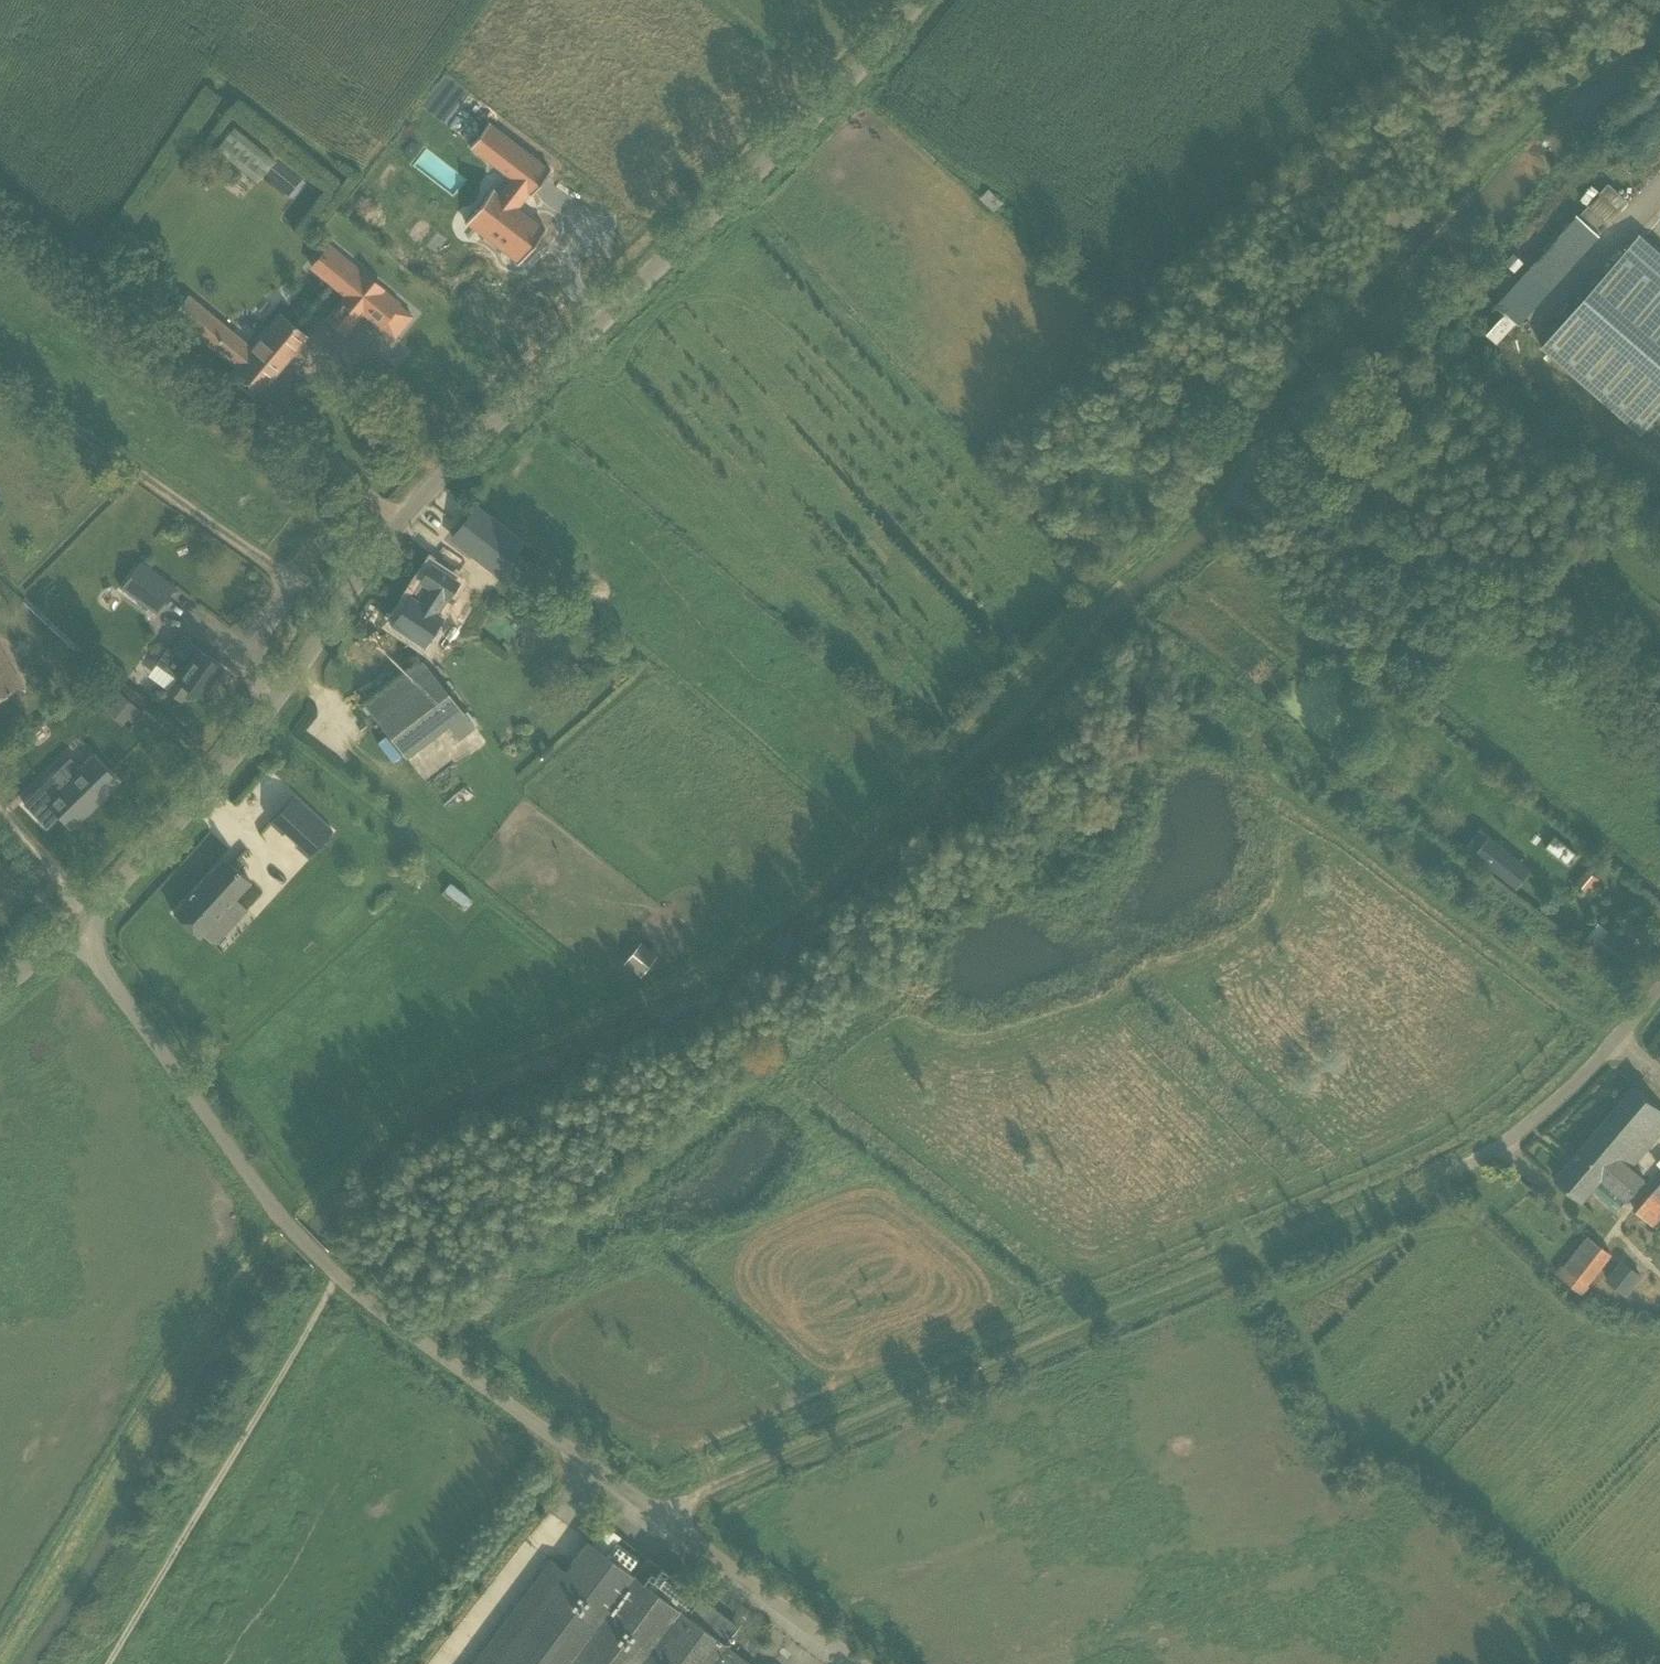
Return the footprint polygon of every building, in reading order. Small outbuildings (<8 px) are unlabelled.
[(234,125),(216,147),(258,180),(276,158),(234,125)] [(557,238),(529,216),(541,201),(543,203),(544,204),(563,179),(562,178),(562,179),(502,133),(503,132),(501,131),(482,156),(483,157),(484,157),(523,187),(511,202),(506,199),(506,198),(505,197),(479,232),(480,233),(484,227),(500,239),(496,243),(515,258),(519,254),(535,266),(530,272),(531,273),(558,238),(557,237),(557,238)] [(988,189),(979,198),(993,212),(1002,202),(988,189)] [(381,325),(382,324),(401,303),(330,245),(311,267),(346,296),(327,319),(344,333),(363,310),(381,325)] [(1542,347),(1642,434),(1656,417),(1659,420),(1659,273),(1629,246),(1542,347)] [(1505,262),(1515,272),(1525,263),(1514,253),(1505,262)] [(236,367),(229,377),(254,397),(305,335),(280,314),(253,348),(207,311),(193,331),(236,367)] [(1517,323),(1507,314),(1488,334),(1498,344),(1517,323)] [(481,517),(457,545),(478,564),(503,535),(481,517)] [(140,561),(120,589),(154,613),(174,586),(140,561)] [(431,611),(451,578),(430,564),(420,580),(428,585),(417,602),(410,597),(393,623),(425,644),(441,618),(431,611)] [(201,696),(222,666),(181,637),(171,650),(167,648),(156,664),(177,678),(168,691),(180,700),(189,687),(201,696)] [(22,686),(0,648),(0,699),(22,686)] [(447,726),(463,714),(423,662),(366,706),(406,758),(447,726)] [(121,694),(112,705),(128,718),(132,722),(141,711),(121,694)] [(50,796),(45,800),(71,827),(117,782),(91,755),(73,773),(64,763),(40,786),(50,796)] [(308,858),(335,836),(301,795),(274,818),(286,832),(288,830),(299,843),(297,845),(308,858)] [(1491,836),(1475,856),(1517,889),(1533,869),(1491,836)] [(186,932),(244,883),(221,856),(164,905),(186,932)] [(1599,879),(1587,869),(1577,882),(1588,892),(1599,879)] [(471,898),(450,882),(443,891),(464,907),(471,898)] [(623,964),(640,977),(657,955),(641,942),(623,964)] [(1556,1179),(1584,1203),(1603,1180),(1627,1200),(1646,1177),(1634,1165),(1659,1134),(1659,1109),(1633,1087),(1555,1178),(1556,1179)] [(1659,1219),(1659,1180),(1635,1208),(1654,1225),(1659,1219)] [(1565,1266),(1589,1284),(1614,1252),(1589,1234),(1565,1266)] [(1622,1259),(1606,1280),(1628,1296),(1644,1276),(1622,1259)] [(567,1570),(551,1559),(473,1663),(753,1663),(749,1661),(762,1644),(647,1558),(634,1576),(588,1541),(567,1570)]
